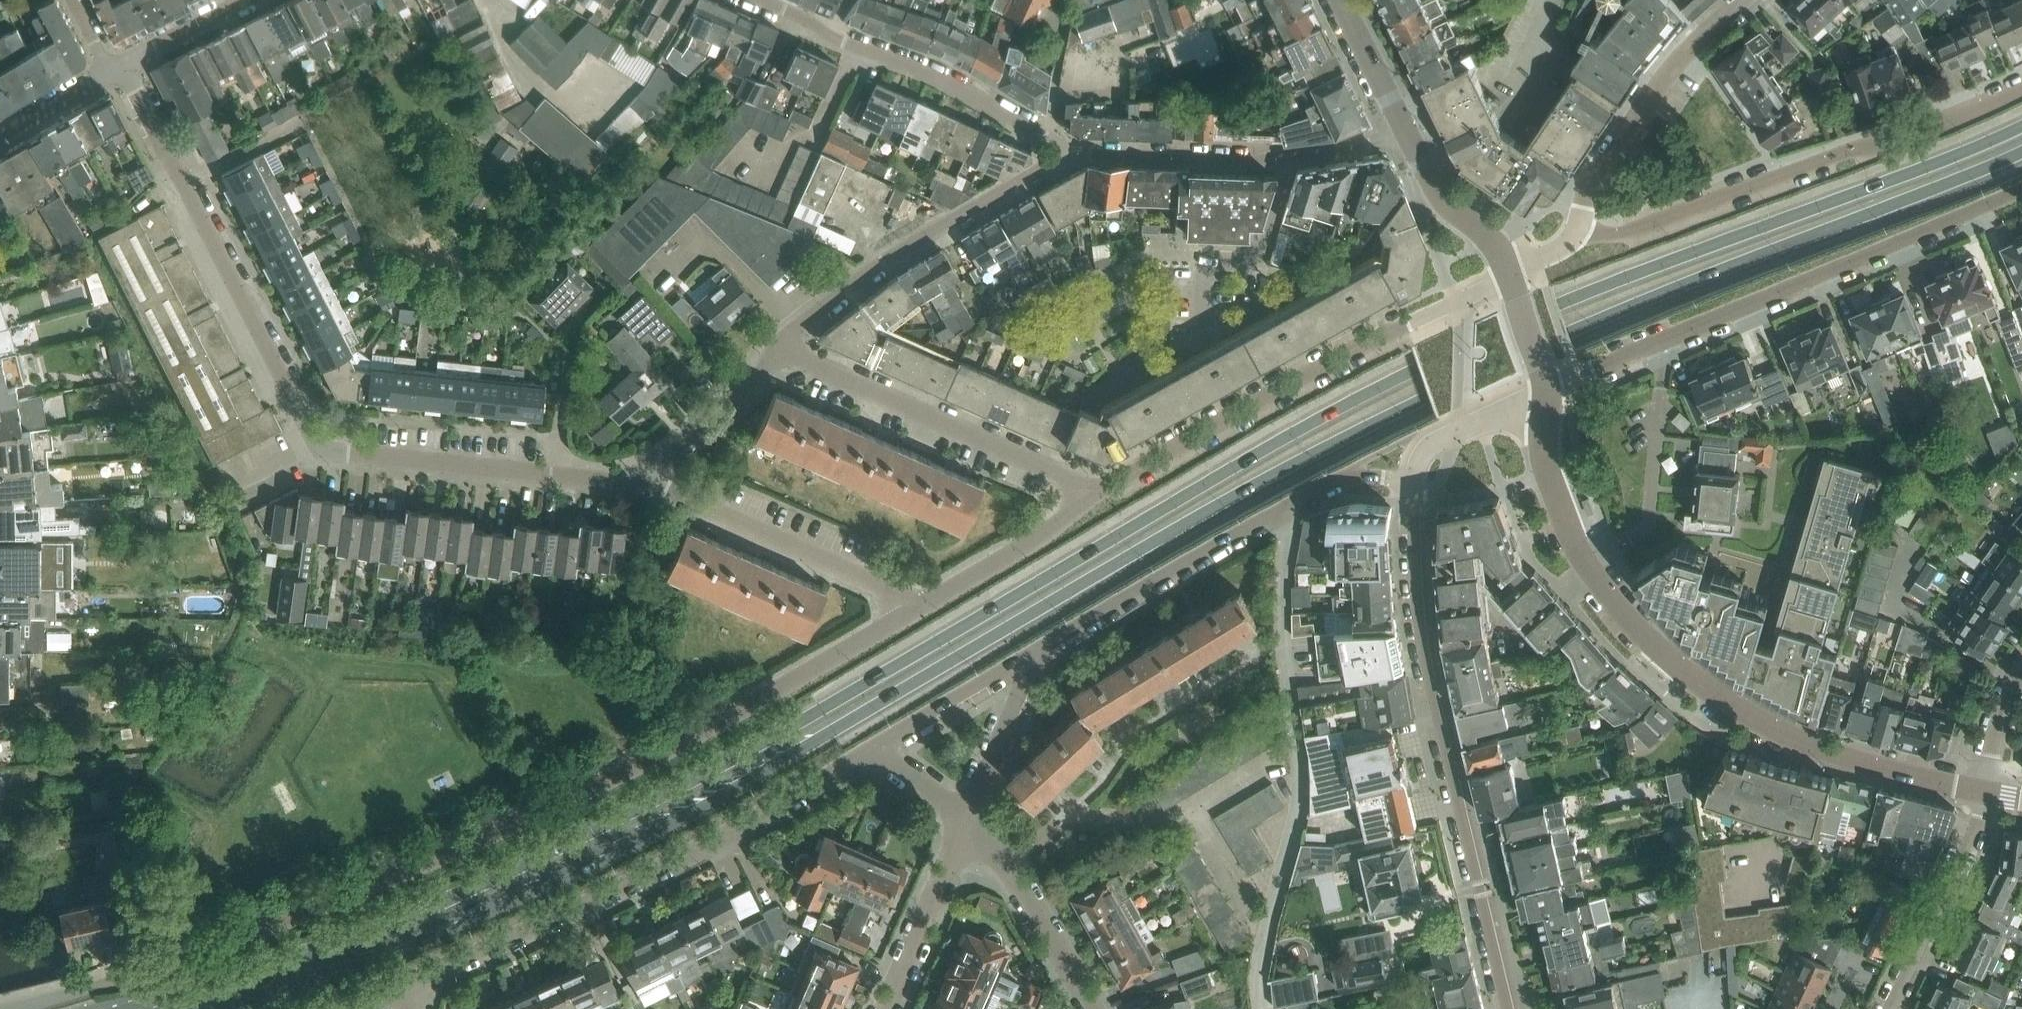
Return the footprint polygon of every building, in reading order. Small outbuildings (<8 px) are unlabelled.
[(58,0),(45,0),(39,3),(43,11),(44,11),(73,68),(83,61),(86,54),(58,0)] [(110,32),(114,39),(120,42),(130,37),(111,0),(94,0),(110,32)] [(136,0),(111,0),(130,37),(150,27),(136,0)] [(161,0),(136,0),(150,27),(170,17),(161,0)] [(170,17),(190,6),(187,0),(161,0),(170,17)] [(314,0),(290,0),(288,1),(311,47),(318,59),(331,52),(325,38),(332,35),(314,0)] [(343,0),(314,0),(332,35),(333,34),(339,44),(349,39),(343,27),(355,22),(349,10),(348,10),(343,0)] [(367,0),(343,0),(348,10),(349,10),(350,9),(349,6),(356,2),(368,24),(378,18),(368,0),(367,0)] [(393,0),(383,0),(390,14),(398,10),(393,0)] [(398,10),(400,9),(404,16),(411,12),(407,5),(408,5),(406,0),(393,0),(398,10)] [(448,9),(458,3),(456,0),(441,0),(446,10),(448,9)] [(447,12),(455,28),(457,27),(479,15),(471,0),(465,0),(458,3),(448,9),(449,11),(447,12)] [(526,9),(532,0),(513,0),(526,9)] [(633,33),(644,39),(647,34),(649,35),(654,25),(652,24),(666,0),(640,0),(648,5),(635,27),(636,27),(633,33)] [(690,0),(666,0),(652,24),(654,25),(649,35),(647,34),(644,39),(639,47),(640,47),(638,50),(648,55),(658,39),(671,18),(678,22),(690,0)] [(718,3),(711,0),(697,0),(686,27),(694,30),(688,45),(674,65),(682,70),(698,50),(718,3)] [(795,2),(814,9),(818,0),(796,0),(795,2)] [(814,9),(831,16),(839,0),(818,0),(814,9)] [(844,20),(862,26),(878,0),(857,0),(844,20)] [(862,26),(878,32),(895,0),(878,0),(862,26)] [(878,32),(893,38),(909,8),(908,7),(911,0),(895,0),(878,32)] [(927,5),(926,5),(928,0),(911,0),(908,7),(909,8),(893,38),(909,44),(927,5)] [(976,2),(972,0),(960,0),(957,6),(972,13),(976,2)] [(1010,2),(1005,13),(1033,26),(1041,9),(1049,13),(1055,0),(1005,0),(1010,2)] [(1113,0),(1072,0),(1072,14),(1087,9),(1106,3),(1108,2),(1113,0)] [(1106,3),(1116,27),(1152,14),(1153,18),(1160,38),(1178,31),(1176,27),(1194,21),(1187,1),(1170,7),(1168,0),(1113,0),(1108,2),(1106,3)] [(1310,3),(1308,0),(1250,0),(1246,2),(1245,0),(1241,0),(1235,3),(1243,20),(1238,22),(1244,33),(1251,30),(1251,29),(1257,26),(1264,23),(1265,25),(1310,3)] [(1431,0),(1380,0),(1378,3),(1381,10),(1385,11),(1390,20),(1431,0)] [(1439,0),(1431,0),(1390,20),(1391,22),(1389,25),(1392,32),(1396,33),(1401,43),(1448,20),(1439,0)] [(1571,21),(1571,26),(1573,31),(1576,35),(1579,39),(1588,30),(1586,27),(1584,24),(1584,21),(1584,17),(1585,14),(1587,11),(1590,8),(1593,7),(1596,6),(1596,0),(1580,0),(1578,2),(1575,6),(1572,11),(1571,16),(1571,21)] [(1575,66),(1581,70),(1616,94),(1623,83),(1630,87),(1631,85),(1632,85),(1640,73),(1640,72),(1641,70),(1663,44),(1664,43),(1656,36),(1662,29),(1672,38),(1689,22),(1690,21),(1672,0),(1630,0),(1640,11),(1636,15),(1628,8),(1599,42),(1594,38),(1583,53),(1575,66)] [(1704,0),(1676,0),(1693,18),(1708,4),(1704,0)] [(1812,0),(1790,0),(1788,2),(1789,6),(1787,7),(1811,35),(1829,19),(1812,0)] [(1843,0),(1812,0),(1829,19),(1841,9),(1846,14),(1853,8),(1847,2),(1846,3),(1843,0)] [(1890,6),(1889,7),(1902,24),(1913,16),(1928,5),(1924,0),(1885,0),(1890,6)] [(1928,5),(1935,11),(1947,1),(1947,0),(1924,0),(1928,5)] [(1964,6),(1971,22),(1972,21),(1984,50),(1985,50),(2003,42),(2003,41),(1990,13),(1986,2),(1984,0),(1978,0),(1964,6)] [(2009,4),(2021,33),(2021,0),(2019,0),(2009,4)] [(311,47),(288,1),(268,11),(291,57),(311,47)] [(39,3),(29,8),(33,16),(46,42),(38,47),(54,79),(73,68),(44,11),(43,11),(39,3)] [(725,39),(737,11),(718,3),(698,50),(682,70),(687,73),(707,55),(714,39),(723,43),(722,44),(723,43),(725,39)] [(1116,27),(1106,3),(1087,9),(1072,14),(1066,45),(1116,27)] [(1269,46),(1319,21),(1310,3),(1265,25),(1264,23),(1257,26),(1251,29),(1251,30),(1261,50),(1264,48),(1266,52),(1271,50),(1269,46)] [(2009,4),(1991,12),(1990,13),(2003,41),(2003,42),(2005,46),(2021,39),(2021,33),(2009,4)] [(926,50),(940,17),(939,17),(941,10),(927,5),(909,44),(926,50)] [(939,56),(953,23),(952,23),(957,10),(949,7),(945,20),(940,17),(926,50),(939,56)] [(1906,30),(1902,24),(1889,7),(1875,16),(1893,44),(1884,47),(1886,53),(1873,57),(1872,57),(1886,95),(1888,94),(1890,97),(1900,93),(1901,90),(1911,86),(1912,85),(1913,84),(1914,83),(1914,82),(1914,81),(1914,80),(1914,79),(1913,77),(1912,76),(1910,75),(1909,75),(1907,75),(1906,76),(1896,49),(1898,48),(1896,45),(1905,38),(1903,32),(1906,30)] [(268,11),(245,23),(262,55),(263,55),(277,80),(288,75),(282,62),(291,57),(268,11)] [(746,49),(758,20),(737,11),(725,39),(730,43),(727,54),(735,62),(741,67),(748,50),(746,49)] [(455,28),(447,12),(430,21),(438,36),(455,28)] [(539,13),(510,43),(538,70),(547,61),(556,52),(565,43),(567,41),(539,13)] [(1858,13),(1852,19),(1859,27),(1865,21),(1858,13)] [(463,40),(487,27),(480,14),(479,15),(457,27),(460,34),(463,40)] [(615,33),(623,20),(613,14),(605,27),(615,33)] [(995,84),(1009,37),(1012,25),(1013,21),(1013,20),(999,14),(993,43),(982,37),(979,35),(975,51),(969,70),(995,84)] [(953,23),(940,56),(952,62),(966,29),(968,23),(955,17),(952,23),(953,23)] [(966,29),(952,62),(966,68),(972,49),(975,51),(979,35),(971,32),(976,20),(970,18),(968,23),(966,29)] [(765,58),(777,28),(758,20),(746,49),(748,50),(741,67),(735,62),(727,73),(727,74),(730,70),(744,76),(736,94),(745,98),(755,103),(766,82),(749,76),(758,55),(765,58)] [(1459,42),(1448,20),(1401,43),(1402,45),(1399,47),(1405,58),(1408,56),(1411,64),(1447,46),(1448,47),(1459,42)] [(567,41),(565,43),(579,57),(581,59),(589,50),(602,30),(599,28),(588,21),(568,40),(567,41)] [(1009,37),(995,84),(1035,108),(1035,106),(1045,112),(1051,75),(1024,59),(1032,31),(1013,21),(1012,25),(1009,37)] [(1271,50),(1267,52),(1273,64),(1290,56),(1295,66),(1332,48),(1320,22),(1319,21),(1269,46),(1271,50)] [(1984,50),(1972,21),(1971,22),(1953,30),(1968,63),(1987,54),(1985,50),(1984,50)] [(262,55),(245,23),(227,32),(255,86),(267,80),(256,58),(262,55)] [(1830,29),(1837,37),(1844,33),(1836,24),(1830,29)] [(1770,47),(1775,53),(1781,48),(1774,40),(1761,26),(1743,39),(1746,44),(1715,66),(1729,86),(1764,62),(1764,63),(1767,61),(1761,53),(1770,47)] [(54,79),(38,47),(34,40),(27,45),(18,27),(7,33),(20,61),(35,91),(54,79)] [(494,40),(487,27),(463,40),(470,53),(471,52),(471,53),(493,42),(494,40)] [(602,30),(589,50),(597,55),(598,56),(611,36),(610,35),(602,30)] [(1932,35),(1915,43),(1935,73),(1948,67),(1950,71),(1968,63),(1953,30),(1935,38),(1933,39),(1932,35)] [(255,86),(227,32),(206,43),(227,85),(239,79),(245,91),(255,86)] [(1783,32),(1774,40),(1781,48),(1790,58),(1799,50),(1783,32)] [(7,33),(0,36),(0,50),(4,58),(0,61),(0,71),(16,103),(35,91),(20,61),(7,33)] [(411,51),(404,36),(393,41),(401,56),(411,51)] [(611,36),(598,56),(607,62),(620,41),(611,36)] [(401,56),(393,41),(383,47),(390,61),(401,56)] [(620,41),(607,62),(617,68),(630,47),(620,41)] [(498,52),(493,42),(471,53),(476,63),(498,52)] [(227,85),(206,43),(188,52),(216,106),(228,98),(223,88),(227,85)] [(565,43),(556,52),(572,68),(581,59),(579,57),(565,43)] [(805,83),(818,55),(797,45),(784,73),(795,78),(790,89),(800,94),(805,83)] [(1471,65),(1477,62),(1472,52),(1454,60),(1448,47),(1447,46),(1411,64),(1413,67),(1411,71),(1414,77),(1418,78),(1423,87),(1470,63),(1471,65)] [(630,47),(617,68),(626,74),(639,53),(630,47)] [(1310,85),(1343,69),(1332,48),(1295,66),(1285,72),(1261,79),(1266,92),(1286,85),(1284,82),(1303,72),(1309,84),(1310,85)] [(1790,58),(1781,48),(1775,53),(1784,63),(1790,58)] [(216,106),(188,52),(151,71),(166,100),(173,96),(178,105),(177,105),(172,108),(175,114),(180,111),(181,110),(197,141),(220,129),(210,109),(216,106)] [(556,52),(547,61),(564,79),(573,70),(572,68),(556,52)] [(1872,57),(1873,57),(1870,52),(1847,61),(1849,68),(1848,68),(1857,93),(1856,94),(1855,95),(1854,96),(1854,97),(1853,98),(1853,99),(1854,100),(1854,101),(1855,103),(1856,103),(1857,104),(1858,104),(1860,104),(1861,104),(1871,100),(1874,103),(1883,99),(1884,96),(1886,95),(1872,57)] [(639,53),(626,74),(636,80),(649,59),(639,53)] [(716,87),(727,74),(727,73),(735,62),(727,54),(715,66),(705,78),(716,87)] [(1122,54),(1121,73),(1138,74),(1139,55),(1122,54)] [(818,55),(805,83),(825,93),(838,64),(818,55)] [(649,59),(636,80),(645,86),(658,65),(649,59)] [(547,61),(538,70),(556,88),(564,79),(547,61)] [(1743,105),(1779,80),(1774,72),(1772,73),(1764,63),(1764,62),(1729,86),(1743,105)] [(1557,196),(1618,104),(1616,103),(1620,97),(1616,94),(1581,70),(1577,77),(1575,75),(1527,147),(1503,131),(1471,65),(1470,63),(1423,87),(1461,165),(1461,166),(1528,212),(1538,198),(1540,199),(1542,199),(1544,199),(1546,199),(1548,199),(1551,197),(1553,196),(1555,195),(1557,196)] [(1828,64),(1815,69),(1821,77),(1823,81),(1826,90),(1836,86),(1828,64)] [(639,97),(653,110),(681,80),(659,65),(658,67),(646,86),(639,97)] [(1320,110),(1355,92),(1351,84),(1350,82),(1343,69),(1310,85),(1309,84),(1296,90),(1295,88),(1276,95),(1244,101),(1245,109),(1248,108),(1252,125),(1278,123),(1279,124),(1309,115),(1309,117),(1321,111),(1320,110)] [(1821,77),(1815,69),(1809,71),(1813,84),(1823,81),(1821,77)] [(0,71),(0,113),(16,103),(0,71)] [(332,83),(335,89),(336,91),(347,85),(343,78),(332,83)] [(317,87),(322,96),(334,90),(328,80),(324,83),(317,87)] [(1784,88),(1779,80),(1743,105),(1757,125),(1791,101),(1790,100),(1783,89),(1784,88)] [(1829,98),(1826,90),(1823,81),(1813,84),(1819,101),(1829,98)] [(298,82),(275,86),(278,101),(301,96),(298,82)] [(766,82),(755,103),(760,105),(770,110),(780,88),(766,82)] [(859,99),(851,118),(859,121),(860,118),(881,128),(882,128),(899,92),(877,82),(867,102),(859,99)] [(1839,94),(1836,86),(1826,90),(1829,98),(1839,94)] [(1222,111),(1242,108),(1242,107),(1239,88),(1213,93),(1213,105),(1195,105),(1195,104),(1176,104),(1176,107),(1176,136),(1192,136),(1192,139),(1212,139),(1276,142),(1276,135),(1222,132),(1222,111)] [(882,128),(879,136),(898,144),(918,101),(899,92),(882,128)] [(1369,121),(1362,106),(1355,94),(1356,93),(1355,92),(1320,110),(1321,111),(1309,117),(1309,115),(1279,124),(1276,126),(1277,130),(1279,129),(1283,142),(1334,136),(1369,121)] [(126,125),(114,104),(108,94),(87,106),(105,137),(126,125)] [(637,95),(630,103),(645,117),(646,119),(654,112),(653,110),(639,97),(637,95)] [(569,117),(545,96),(538,105),(520,126),(544,146),(569,117)] [(296,97),(286,102),(287,104),(292,114),(302,110),(296,97)] [(538,105),(528,97),(522,100),(504,111),(520,126),(538,105)] [(1176,97),(1166,97),(1167,107),(1176,107),(1176,97)] [(1793,97),(1790,100),(1791,101),(1757,125),(1771,145),(1805,122),(1796,110),(1800,107),(1793,97)] [(751,125),(760,105),(755,103),(745,98),(734,111),(751,125)] [(1137,136),(1139,98),(1122,99),(1121,114),(1105,114),(1105,113),(1104,135),(1137,136)] [(1157,98),(1139,98),(1137,136),(1170,138),(1171,116),(1156,115),(1157,98)] [(1105,113),(1105,114),(1106,100),(1094,101),(1093,113),(1078,112),(1079,104),(1064,103),(1064,114),(1070,114),(1070,129),(1077,134),(1104,135),(1105,113)] [(918,101),(898,144),(918,153),(919,152),(920,153),(939,111),(918,101)] [(630,103),(622,111),(637,125),(645,117),(630,103)] [(287,104),(272,112),(278,122),(292,114),(287,104)] [(480,113),(488,122),(497,114),(489,105),(480,113)] [(771,110),(770,110),(760,105),(751,125),(762,130),(771,110)] [(105,137),(87,106),(67,117),(86,148),(87,147),(105,137)] [(813,117),(792,108),(788,117),(791,119),(809,126),(813,117)] [(773,135),(781,114),(771,110),(762,130),(773,135)] [(622,111),(615,119),(630,133),(637,125),(622,111)] [(751,125),(734,111),(726,120),(743,134),(751,125)] [(939,111),(920,153),(926,156),(930,157),(936,144),(944,148),(957,119),(939,111)] [(783,139),(791,119),(788,117),(781,114),(773,135),(783,139)] [(81,158),(89,154),(90,153),(87,147),(86,148),(67,117),(47,128),(79,182),(92,175),(81,158)] [(584,129),(569,117),(544,146),(558,159),(584,129)] [(615,119),(608,126),(623,140),(630,133),(615,119)] [(964,158),(978,128),(957,119),(944,148),(964,158)] [(743,134),(726,120),(718,129),(735,143),(743,134)] [(608,126),(596,139),(611,153),(623,140),(608,126)] [(833,126),(821,151),(862,169),(864,166),(868,154),(871,149),(851,140),(853,135),(833,126)] [(79,182),(47,128),(27,139),(45,171),(46,170),(49,176),(59,171),(69,188),(74,198),(84,192),(79,182)] [(985,167),(999,138),(978,128),(964,158),(985,167)] [(225,139),(220,129),(197,141),(202,150),(225,139)] [(596,139),(584,129),(558,159),(586,183),(613,154),(611,153),(596,139)] [(735,143),(718,129),(711,138),(727,152),(735,143)] [(481,151),(474,161),(497,178),(518,149),(500,136),(487,155),(481,151)] [(727,152),(711,138),(703,147),(719,161),(727,152)] [(1004,176),(1032,159),(1031,153),(999,138),(985,167),(1004,176)] [(54,185),(49,176),(46,170),(45,171),(27,139),(6,151),(8,153),(0,157),(0,187),(13,211),(35,198),(34,196),(54,185)] [(113,139),(108,142),(113,152),(118,150),(113,139)] [(230,149),(225,139),(202,150),(208,161),(230,149)] [(317,150),(311,140),(297,147),(302,157),(310,154),(317,150)] [(816,163),(820,153),(800,144),(796,154),(816,163)] [(719,161),(703,147),(696,154),(712,169),(719,161)] [(322,162),(316,150),(310,154),(315,165),(322,162)] [(886,202),(894,185),(895,185),(821,151),(820,153),(816,163),(810,174),(805,184),(800,195),(795,206),(787,223),(812,235),(835,187),(882,210),(886,202)] [(274,172),(264,152),(221,174),(229,188),(224,190),(227,196),(232,194),(274,172)] [(286,158),(294,174),(305,169),(297,153),(286,158)] [(712,169),(696,154),(693,158),(673,181),(700,191),(712,169)] [(810,174),(816,163),(796,154),(791,165),(810,174)] [(1388,157),(1380,155),(1376,156),(1357,159),(1336,222),(1337,222),(1332,237),(1345,241),(1346,238),(1352,239),(1356,237),(1360,222),(1372,226),(1402,187),(1402,186),(1388,158),(1388,157)] [(919,156),(913,167),(922,171),(927,160),(919,156)] [(867,157),(864,166),(878,172),(882,163),(867,157)] [(1336,222),(1357,159),(1327,164),(1312,214),(1336,222)] [(153,179),(145,164),(127,173),(137,191),(153,179)] [(1312,214),(1327,164),(1297,169),(1282,219),(1308,227),(1312,214)] [(616,165),(606,175),(614,182),(623,171),(616,165)] [(805,184),(810,174),(791,165),(786,175),(805,184)] [(952,185),(956,175),(936,166),(932,175),(939,178),(939,179),(952,185)] [(1087,166),(1058,182),(1069,199),(1066,201),(1075,216),(1086,210),(1085,203),(1083,200),(1087,166)] [(1105,217),(1107,166),(1087,166),(1083,200),(1085,203),(1086,210),(1089,209),(1090,216),(1105,217)] [(1260,222),(1275,176),(1188,173),(1189,169),(1107,166),(1105,217),(1121,217),(1124,204),(1175,205),(1175,221),(1185,221),(1185,232),(1246,235),(1246,222),(1260,222)] [(711,195),(722,175),(712,169),(700,191),(711,195)] [(284,191),(274,172),(227,196),(230,204),(235,201),(242,213),(284,191)] [(694,214),(768,286),(803,256),(812,235),(787,223),(769,217),(759,213),(748,209),(737,204),(725,200),(711,195),(700,191),(673,181),(666,178),(666,177),(659,174),(586,247),(621,287),(622,289),(634,277),(694,214)] [(970,186),(972,181),(957,174),(956,175),(952,185),(967,192),(970,186)] [(725,200),(733,180),(722,175),(711,195),(725,200)] [(786,175),(781,186),(800,195),(805,184),(786,175)] [(336,189),(331,179),(320,184),(325,193),(329,192),(329,193),(336,189)] [(967,192),(952,185),(939,179),(930,196),(952,206),(956,198),(962,200),(972,194),(967,192)] [(737,204),(744,184),(733,180),(725,200),(737,204)] [(1054,184),(1037,193),(1057,226),(1075,216),(1066,201),(1069,199),(1058,182),(1054,184)] [(748,209),(755,189),(744,184),(737,204),(748,209)] [(905,191),(894,185),(886,202),(897,208),(905,191)] [(795,206),(800,195),(781,186),(776,197),(795,206)] [(342,200),(336,189),(329,193),(335,203),(342,200)] [(759,213),(767,193),(755,189),(748,209),(759,213)] [(294,211),(284,191),(242,213),(248,226),(243,229),(246,235),(294,211)] [(1125,442),(1390,295),(1393,293),(1396,299),(1418,286),(1424,245),(1425,244),(1404,192),(1377,227),(1382,238),(1379,256),(1374,255),(1102,406),(1097,416),(1079,408),(1077,412),(1080,413),(1067,442),(1106,459),(1128,448),(1125,442)] [(769,217),(776,197),(767,193),(759,213),(769,217)] [(46,218),(67,206),(61,195),(40,207),(46,218)] [(1054,231),(1033,196),(1015,207),(1043,254),(1040,256),(1043,261),(1058,252),(1047,235),(1054,231)] [(776,197),(769,217),(787,223),(795,206),(776,197)] [(73,216),(67,206),(46,218),(52,229),(73,216)] [(166,217),(161,206),(138,218),(144,228),(166,217)] [(1043,254),(1015,207),(1001,215),(1011,232),(1008,234),(997,217),(978,228),(996,259),(1005,254),(1016,272),(1030,264),(1019,246),(1026,242),(1036,259),(1040,256),(1043,254)] [(304,230),(294,211),(246,235),(250,242),(255,240),(261,252),(294,235),(304,230)] [(80,227),(73,216),(52,229),(59,240),(80,227)] [(172,227),(166,217),(144,228),(149,238),(172,227)] [(349,232),(356,228),(350,217),(344,221),(349,232)] [(171,281),(165,271),(160,260),(182,249),(184,249),(178,238),(177,238),(154,249),(149,238),(144,228),(138,218),(99,238),(203,441),(213,435),(224,430),(236,424),(241,421),(236,410),(230,399),(225,389),(248,378),(249,377),(243,366),(242,366),(219,377),(214,367),(208,356),(203,345),(198,335),(192,324),(215,313),(216,313),(210,301),(209,302),(187,313),(181,302),(176,292),(171,281)] [(1142,222),(1141,231),(1160,232),(1160,222),(1142,222)] [(80,227),(59,240),(65,251),(83,244),(84,244),(85,236),(80,227)] [(177,238),(172,227),(149,238),(154,249),(177,238)] [(361,239),(356,228),(349,232),(354,242),(361,239)] [(996,259),(978,228),(963,238),(980,268),(996,259)] [(1280,229),(1270,262),(1280,264),(1290,231),(1280,229)] [(303,254),(294,235),(261,252),(268,265),(263,267),(266,274),(304,255),(303,254)] [(2003,248),(2019,285),(2020,285),(2021,291),(2021,236),(2014,239),(2016,243),(2003,248)] [(1143,239),(1141,239),(1127,242),(1130,253),(1143,249),(1143,239)] [(188,260),(182,249),(160,260),(165,271),(188,260)] [(281,291),(324,269),(314,250),(313,249),(303,254),(304,255),(266,274),(270,280),(274,278),(281,291)] [(1117,249),(1093,258),(1096,267),(1120,258),(1117,249)] [(960,279),(943,250),(924,262),(953,309),(954,309),(964,329),(975,323),(962,298),(953,283),(960,279)] [(1087,252),(1081,254),(1087,270),(1093,268),(1087,252)] [(1081,254),(1076,257),(1081,272),(1087,270),(1081,254)] [(376,267),(370,256),(362,259),(368,271),(376,267)] [(1976,259),(1976,258),(1975,258),(1974,257),(1973,257),(1972,256),(1971,256),(1970,256),(1969,257),(1968,257),(1967,258),(1966,259),(1966,260),(1966,261),(1966,262),(1966,263),(1966,264),(1952,270),(1970,312),(1985,306),(1991,319),(1996,317),(2002,335),(2004,335),(2018,371),(2021,370),(2021,332),(2021,328),(2015,314),(2001,319),(1993,301),(1994,300),(1976,259)] [(193,270),(188,260),(165,271),(171,281),(193,270)] [(568,261),(530,299),(555,325),(593,286),(568,261)] [(924,262),(898,277),(917,301),(918,300),(930,294),(942,316),(953,309),(924,262)] [(752,299),(751,298),(739,284),(724,266),(714,275),(720,282),(695,304),(716,329),(752,299)] [(381,277),(376,267),(368,271),(374,281),(381,277)] [(1004,267),(996,271),(1001,281),(1009,277),(1004,267)] [(285,313),(334,289),(324,269),(281,291),(287,303),(282,306),(285,313)] [(0,274),(0,282),(14,278),(10,270),(0,274)] [(199,281),(193,270),(171,281),(176,292),(199,281)] [(1970,312),(1952,270),(1936,277),(1938,281),(1929,284),(1945,323),(1946,322),(1948,327),(1933,332),(1935,339),(1946,372),(1949,380),(1965,374),(1960,359),(1964,357),(1957,334),(1962,331),(1956,318),(1970,312)] [(93,272),(79,278),(83,286),(97,281),(93,272)] [(894,278),(865,300),(885,326),(917,301),(898,277),(897,275),(894,278)] [(1049,275),(1040,280),(1046,291),(1056,286),(1049,275)] [(634,277),(622,289),(629,296),(641,285),(634,277)] [(204,291),(199,281),(176,292),(181,302),(204,291)] [(301,330),(344,308),(334,289),(285,313),(289,319),(294,316),(301,330)] [(1031,289),(1021,295),(1025,303),(1036,297),(1031,289)] [(391,297),(387,290),(377,295),(381,302),(391,297)] [(209,302),(204,291),(181,302),(187,313),(209,302)] [(631,371),(600,398),(619,420),(629,412),(628,410),(658,385),(661,389),(671,381),(632,337),(644,326),(659,343),(674,330),(643,294),(619,315),(631,328),(627,330),(624,327),(606,342),(631,371)] [(1890,296),(1877,302),(1898,350),(1912,343),(1917,354),(1925,351),(1934,376),(1946,372),(1935,339),(1925,342),(1904,295),(1891,300),(1890,296)] [(395,304),(391,297),(381,302),(384,309),(395,304)] [(1020,297),(1011,302),(1015,310),(1024,305),(1020,297)] [(1898,350),(1877,302),(1864,307),(1866,311),(1854,317),(1870,355),(1871,355),(1875,364),(1864,368),(1870,383),(1887,424),(1899,418),(1879,371),(1889,366),(1885,355),(1898,350)] [(2013,308),(2015,314),(2021,328),(2021,332),(2021,304),(2013,308)] [(957,365),(922,350),(886,334),(884,338),(877,335),(876,327),(859,305),(840,319),(824,332),(825,343),(830,345),(865,361),(872,364),(909,380),(944,396),(958,366),(957,365)] [(353,326),(344,308),(301,330),(307,342),(302,345),(306,352),(344,332),(343,331),(353,326)] [(406,320),(407,309),(400,308),(399,319),(406,320)] [(415,321),(416,310),(407,309),(406,320),(415,321)] [(443,320),(444,313),(431,312),(430,319),(443,320)] [(220,324),(215,313),(192,324),(198,335),(220,324)] [(454,321),(455,314),(444,313),(443,320),(454,321)] [(486,325),(486,317),(474,316),(473,323),(486,325)] [(497,326),(498,318),(486,317),(486,325),(497,326)] [(119,318),(107,322),(110,331),(122,327),(121,324),(120,322),(119,318)] [(226,334),(220,324),(198,335),(203,345),(226,334)] [(536,339),(542,334),(532,325),(527,330),(536,339)] [(1845,357),(1831,325),(1822,330),(1820,327),(1806,333),(1825,377),(1837,372),(1836,368),(1846,363),(1844,358),(1845,357)] [(4,327),(5,329),(0,330),(0,355),(16,351),(9,326),(4,327)] [(993,339),(996,331),(987,327),(984,335),(993,339)] [(1006,335),(996,331),(993,339),(1002,343),(1006,335)] [(353,351),(344,332),(306,352),(309,358),(314,356),(321,369),(322,369),(327,377),(343,369),(338,361),(354,353),(353,351)] [(1825,377),(1806,333),(1792,339),(1793,341),(1784,345),(1798,377),(1800,377),(1802,382),(1812,378),(1813,382),(1825,377)] [(231,345),(226,334),(203,345),(208,356),(231,345)] [(549,342),(542,334),(536,339),(544,347),(549,342)] [(237,356),(231,345),(208,356),(214,367),(237,356)] [(1032,357),(1036,349),(1027,345),(1023,353),(1032,357)] [(371,364),(372,359),(358,349),(353,351),(354,353),(338,361),(343,369),(326,378),(336,396),(359,398),(360,383),(369,384),(371,364)] [(1042,361),(1045,354),(1045,353),(1036,349),(1032,357),(1042,361)] [(26,379),(20,354),(17,354),(16,351),(0,355),(0,404),(20,400),(16,383),(24,381),(24,379),(26,379)] [(394,355),(393,366),(389,409),(397,409),(397,404),(411,405),(415,369),(416,357),(394,355)] [(242,366),(237,356),(214,367),(219,377),(242,366)] [(1779,366),(1754,377),(1746,358),(1738,361),(1736,357),(1717,364),(1734,404),(1751,397),(1753,401),(1773,392),(1776,400),(1791,394),(1791,393),(1779,366)] [(130,359),(107,362),(110,385),(133,382),(130,359)] [(455,410),(460,361),(439,359),(437,372),(433,413),(440,414),(441,409),(455,410)] [(958,366),(944,396),(964,404),(980,368),(960,359),(957,365),(958,366)] [(476,418),(480,376),(481,363),(460,361),(455,410),(468,412),(468,417),(476,418)] [(501,378),(502,365),(481,363),(480,376),(476,418),(483,419),(483,413),(497,415),(501,378)] [(1072,375),(1076,367),(1067,363),(1063,371),(1072,375)] [(1870,383),(1864,368),(1861,363),(1849,368),(1860,394),(1869,390),(1867,386),(1868,386),(1868,384),(1870,383)] [(389,409),(393,366),(371,364),(369,384),(360,383),(359,399),(367,399),(367,401),(382,402),(381,408),(389,409)] [(1734,404),(1717,364),(1699,372),(1701,377),(1692,380),(1695,387),(1684,392),(1698,424),(1720,414),(1719,411),(1734,404)] [(518,423),(522,381),(523,368),(502,365),(501,378),(497,415),(511,416),(511,422),(518,423)] [(1081,379),(1085,372),(1085,371),(1076,367),(1072,375),(1081,379)] [(980,368),(964,404),(984,413),(1000,377),(980,368)] [(437,372),(415,369),(411,405),(425,407),(425,413),(433,413),(437,372)] [(1000,377),(984,413),(1004,422),(1019,386),(1000,377)] [(253,388),(248,378),(225,389),(230,399),(253,388)] [(545,383),(522,381),(518,423),(526,423),(526,418),(541,419),(545,383)] [(1019,386),(1004,422),(1023,431),(1039,395),(1019,386)] [(258,399),(253,388),(230,399),(236,410),(258,399)] [(1803,388),(1791,393),(1791,394),(1800,414),(1812,409),(1803,388)] [(824,466),(844,422),(775,391),(774,392),(755,436),(824,466)] [(1039,395),(1023,431),(1043,440),(1059,403),(1039,395)] [(46,427),(42,396),(20,400),(0,404),(0,434),(46,427)] [(264,409),(258,399),(236,410),(241,421),(247,418),(258,412),(264,409)] [(1080,413),(1077,412),(1059,403),(1043,440),(1064,449),(1067,442),(1080,413)] [(270,406),(264,409),(258,412),(270,436),(282,430),(270,406)] [(69,421),(88,417),(86,407),(67,411),(69,421)] [(1680,411),(1672,421),(1683,431),(1692,422),(1680,411)] [(270,436),(258,412),(247,418),(259,442),(270,436)] [(259,442),(247,418),(241,421),(236,424),(248,447),(259,442)] [(86,420),(60,423),(62,438),(88,435),(86,420)] [(913,453),(844,422),(824,466),(894,497),(913,453)] [(248,447),(236,424),(224,430),(236,453),(248,447)] [(0,434),(0,472),(45,467),(44,465),(49,465),(48,449),(53,448),(51,426),(46,427),(0,434)] [(236,453),(224,430),(213,435),(225,459),(236,453)] [(225,459),(213,435),(203,441),(202,442),(214,465),(225,459)] [(1716,517),(1715,530),(1735,532),(1736,519),(1737,519),(1742,473),(1735,472),(1737,451),(1740,448),(1741,438),(1731,437),(1730,450),(1706,448),(1704,469),(1698,468),(1693,515),(1716,517)] [(1741,438),(1740,448),(1754,449),(1757,452),(1756,463),(1772,465),(1774,441),(1741,438)] [(983,484),(913,453),(894,497),(963,528),(983,484)] [(1659,562),(1656,558),(1641,569),(1644,574),(1645,573),(1648,579),(1647,583),(1657,586),(1655,593),(1663,595),(1661,602),(1663,603),(1663,602),(1672,605),(1670,611),(1680,613),(1678,619),(1687,621),(1685,627),(1687,628),(1687,627),(1697,630),(1695,637),(1697,637),(1706,639),(1704,644),(1714,646),(1713,651),(1722,653),(1720,658),(1722,658),(1722,657),(1731,660),(1730,664),(1740,666),(1739,670),(1748,672),(1746,676),(1748,677),(1764,687),(1766,687),(1774,689),(1774,691),(1783,694),(1783,696),(1792,699),(1792,700),(1801,703),(1800,707),(1802,707),(1802,706),(1819,711),(1817,720),(1818,721),(1833,671),(1838,654),(1820,649),(1823,640),(1824,640),(1852,544),(1851,544),(1853,535),(1855,535),(1873,471),(1830,458),(1830,460),(1836,462),(1827,491),(1821,489),(1821,491),(1821,492),(1813,521),(1812,520),(1808,534),(1809,534),(1803,553),(1802,555),(1808,557),(1803,575),(1802,575),(1801,577),(1802,577),(1797,596),(1791,594),(1790,596),(1791,596),(1782,626),(1782,625),(1775,647),(1758,642),(1767,610),(1765,610),(1738,603),(1743,586),(1741,586),(1741,587),(1702,575),(1707,559),(1705,558),(1705,559),(1698,556),(1678,551),(1676,550),(1675,555),(1671,554),(1659,562)] [(63,482),(51,484),(50,478),(46,478),(45,467),(0,472),(0,503),(55,500),(64,499),(63,482)] [(315,536),(320,497),(300,494),(297,489),(298,489),(298,487),(255,509),(266,533),(271,533),(271,535),(294,539),(295,539),(315,542),(316,536),(315,536)] [(1897,518),(1909,496),(1898,489),(1886,512),(1897,518)] [(1908,524),(1919,504),(1909,496),(1897,518),(1908,524)] [(341,510),(343,510),(344,500),(320,497),(315,536),(316,536),(335,538),(334,548),(336,548),(341,510)] [(1524,561),(1500,497),(1439,509),(1437,554),(1438,554),(1440,569),(1437,570),(1446,644),(1487,635),(1487,634),(1488,634),(1487,624),(1493,623),(1489,589),(1544,652),(1549,652),(1560,642),(1561,643),(1565,639),(1574,649),(1583,673),(1593,683),(1585,685),(1585,687),(1593,686),(1595,688),(1621,664),(1614,658),(1535,569),(1532,572),(1523,561),(1524,561)] [(55,500),(0,503),(0,533),(96,533),(96,525),(80,525),(80,516),(56,517),(55,500)] [(1392,505),(1371,503),(1361,502),(1357,502),(1353,502),(1332,507),(1332,508),(1330,508),(1305,517),(1300,535),(1389,536),(1389,527),(1390,527),(1392,505)] [(421,550),(427,512),(405,509),(403,519),(400,547),(401,547),(421,550)] [(356,551),(361,513),(343,510),(341,510),(336,548),(356,551)] [(443,553),(448,515),(427,512),(421,550),(443,553)] [(2012,524),(2021,533),(2021,512),(2012,524)] [(377,554),(383,516),(361,513),(356,551),(377,554)] [(1918,540),(1932,520),(1922,513),(1908,533),(1918,540)] [(469,528),(470,528),(471,518),(448,515),(443,553),(464,556),(465,556),(469,528)] [(400,547),(403,519),(383,516),(377,554),(375,573),(397,577),(401,547),(400,547)] [(1928,546),(1941,527),(1932,520),(1918,540),(1928,546)] [(530,565),(535,527),(513,524),(511,534),(512,534),(507,572),(509,572),(510,562),(530,565)] [(596,564),(601,527),(579,524),(577,533),(578,533),(574,561),(575,561),(596,564)] [(2008,537),(2013,531),(2005,524),(1999,531),(2008,537)] [(552,568),(557,530),(535,527),(530,565),(552,568)] [(623,530),(601,527),(596,564),(618,567),(623,530)] [(737,602),(755,558),(686,527),(667,570),(737,602)] [(485,569),(491,531),(470,528),(469,528),(465,556),(464,556),(463,566),(485,569)] [(578,533),(577,533),(557,530),(552,568),(574,571),(575,561),(574,561),(578,533)] [(512,534),(511,534),(491,531),(485,569),(507,572),(512,534)] [(1392,572),(1389,536),(1300,535),(1293,572),(1334,569),(1345,569),(1345,571),(1344,571),(1345,572),(1392,572)] [(1898,545),(1875,538),(1872,550),(1895,557),(1898,545)] [(56,589),(70,589),(70,541),(0,540),(0,588),(56,589)] [(1982,560),(1991,566),(2021,588),(2021,558),(2005,547),(1996,541),(1983,558),(1982,560)] [(1983,558),(1962,543),(1956,552),(1977,568),(1982,560),(1983,558)] [(1891,568),(1895,557),(1872,550),(1868,561),(1891,568)] [(825,588),(755,558),(737,602),(805,632),(825,588)] [(1888,580),(1891,568),(1868,561),(1865,573),(1888,580)] [(1938,568),(1928,561),(1915,581),(1925,587),(1938,568)] [(1991,566),(1984,578),(1983,577),(1975,588),(1974,589),(2010,613),(2018,600),(2021,600),(2021,598),(2021,588),(1991,566)] [(1393,596),(1392,572),(1345,572),(1345,584),(1341,585),(1342,593),(1342,594),(1343,594),(1355,598),(1355,602),(1361,602),(1360,598),(1393,596)] [(1885,591),(1888,580),(1865,573),(1862,584),(1885,591)] [(301,619),(307,579),(283,576),(277,616),(301,619)] [(1929,604),(1935,594),(1925,587),(1915,581),(1909,591),(1929,604)] [(1881,603),(1885,591),(1862,584),(1858,596),(1881,603)] [(2010,613),(1974,589),(1975,588),(1973,586),(1959,607),(2000,635),(2009,622),(2005,619),(2010,613)] [(38,618),(38,615),(78,616),(78,589),(70,589),(56,589),(0,588),(0,617),(38,618)] [(91,589),(82,589),(82,600),(91,600),(91,589)] [(1178,674),(1258,626),(1261,624),(1241,592),(1159,642),(1178,674)] [(1342,593),(1334,593),(1335,612),(1348,612),(1349,616),(1395,614),(1393,596),(1360,598),(1361,602),(1355,602),(1355,598),(1343,594),(1342,594),(1342,593)] [(1878,614),(1881,603),(1858,596),(1855,607),(1878,614)] [(2000,635),(1959,607),(1944,629),(1982,655),(1987,648),(1991,650),(2000,635)] [(1854,610),(1850,623),(1861,627),(1865,613),(1854,610)] [(1398,630),(1395,614),(1349,616),(1348,612),(1325,612),(1327,633),(1398,630)] [(1300,622),(1300,613),(1292,614),(1293,635),(1316,634),(1316,633),(1315,622),(1300,622)] [(595,616),(591,630),(607,633),(610,619),(595,616)] [(38,618),(0,617),(0,649),(31,649),(44,650),(44,636),(39,636),(38,618)] [(550,620),(548,634),(564,637),(566,623),(550,620)] [(1316,634),(1319,667),(1343,663),(1345,676),(1354,674),(1354,675),(1355,675),(1356,675),(1356,676),(1357,676),(1358,676),(1359,676),(1360,676),(1405,667),(1403,657),(1402,657),(1396,630),(1398,630),(1327,633),(1327,632),(1316,633),(1316,634)] [(1492,659),(1487,635),(1446,644),(1445,644),(1450,669),(1493,660),(1492,659)] [(1097,723),(1176,676),(1178,674),(1159,642),(1076,691),(1086,708),(1097,723)] [(31,649),(0,649),(0,694),(31,693),(31,649)] [(1883,683),(1885,684),(1893,658),(1883,654),(1878,670),(1881,671),(1879,678),(1870,675),(1863,699),(1855,697),(1845,729),(1869,736),(1869,735),(1870,735),(1883,683)] [(1978,668),(1957,655),(1950,665),(1971,679),(1978,668)] [(1493,660),(1450,669),(1458,710),(1477,706),(1501,701),(1500,699),(1495,676),(1504,674),(1501,657),(1492,659),(1493,660)] [(1921,661),(1920,661),(1911,658),(1906,676),(1910,678),(1909,682),(1914,684),(1916,678),(1921,661)] [(1573,660),(1566,661),(1569,676),(1575,675),(1573,660)] [(1614,702),(1638,680),(1621,664),(1595,688),(1593,686),(1585,687),(1588,700),(1598,707),(1614,702)] [(1857,678),(1833,671),(1818,721),(1842,728),(1853,694),(1857,678)] [(1414,719),(1406,673),(1357,681),(1298,685),(1301,705),(1304,734),(1343,730),(1356,727),(1388,723),(1392,722),(1414,719)] [(1911,692),(1898,743),(1921,749),(1933,705),(1932,705),(1935,697),(1922,693),(1926,681),(1916,678),(1914,684),(1911,692)] [(1632,717),(1656,695),(1638,680),(1614,702),(1598,707),(1616,722),(1632,717)] [(89,682),(62,683),(64,701),(90,700),(89,682)] [(1898,743),(1911,692),(1885,684),(1883,683),(1870,735),(1898,743)] [(1959,711),(1962,699),(1953,695),(1947,709),(1933,705),(1921,749),(1942,755),(1945,746),(1948,747),(1959,711)] [(1651,743),(1677,715),(1678,715),(1659,698),(1631,726),(1632,728),(1621,730),(1625,748),(1637,745),(1634,733),(1640,732),(1651,743)] [(1528,719),(1523,700),(1478,710),(1458,714),(1466,746),(1480,742),(1478,732),(1509,724),(1528,719)] [(1038,806),(1108,741),(1097,723),(1086,708),(1012,777),(1038,806)] [(1266,718),(1254,725),(1267,748),(1279,741),(1266,718)] [(1394,732),(1392,722),(1388,723),(1356,727),(1343,730),(1304,734),(1309,755),(1310,779),(1310,814),(1360,801),(1368,836),(1369,837),(1392,831),(1416,826),(1407,782),(1410,780),(1405,760),(1401,761),(1394,732)] [(1267,748),(1254,725),(1243,732),(1256,755),(1267,748)] [(163,728),(145,730),(145,741),(160,740),(164,740),(163,731),(163,728)] [(1256,755),(1243,732),(1231,739),(1245,762),(1256,755)] [(1502,745),(1500,737),(1500,736),(1480,742),(1466,746),(1471,766),(1506,757),(1506,756),(1533,749),(1530,739),(1502,745)] [(1822,833),(1836,777),(1834,776),(1833,778),(1813,773),(1813,771),(1801,768),(1801,770),(1780,765),(1760,758),(1761,757),(1749,753),(1749,755),(1728,748),(1708,786),(1703,802),(1763,822),(1820,836),(1821,832),(1822,833)] [(1508,766),(1506,757),(1471,766),(1473,774),(1483,816),(1500,811),(1499,810),(1522,805),(1522,804),(1512,764),(1508,766)] [(1684,772),(1668,775),(1672,794),(1688,791),(1684,772)] [(1844,839),(1858,782),(1836,777),(1822,833),(1836,836),(1836,837),(1844,839)] [(1858,782),(1848,823),(1864,827),(1875,786),(1858,782)] [(1284,806),(1271,784),(1260,790),(1273,812),(1284,806)] [(1894,829),(1906,794),(1880,788),(1867,838),(1879,841),(1883,826),(1894,829)] [(1273,812),(1260,790),(1249,797),(1262,819),(1273,812)] [(144,793),(139,794),(123,796),(125,813),(146,811),(144,793)] [(1568,809),(1565,794),(1522,804),(1522,805),(1499,810),(1500,811),(1506,837),(1568,822),(1566,810),(1568,809)] [(1906,850),(1923,798),(1906,794),(1894,829),(1894,830),(1895,827),(1902,829),(1896,847),(1906,850)] [(1262,819),(1249,797),(1237,804),(1244,815),(1250,826),(1262,819)] [(1930,835),(1941,803),(1923,798),(1906,850),(1908,850),(1901,866),(1898,872),(1911,877),(1920,856),(1919,856),(1920,853),(1918,853),(1921,841),(1924,841),(1927,839),(1928,834),(1930,835)] [(1921,841),(1918,853),(1920,853),(1919,856),(1920,856),(1934,862),(1935,861),(1941,850),(1942,847),(1946,840),(1958,813),(1954,806),(1941,803),(1930,835),(1928,834),(1927,839),(1924,841),(1921,841)] [(1244,815),(1237,804),(1214,818),(1221,829),(1244,815)] [(1250,826),(1244,815),(1221,829),(1227,840),(1250,826)] [(9,819),(8,841),(25,841),(26,820),(9,819)] [(1649,832),(1647,820),(1631,823),(1633,835),(1649,832)] [(1568,822),(1506,837),(1512,863),(1575,848),(1589,845),(1585,832),(1572,836),(1569,822),(1568,822)] [(1258,838),(1250,826),(1227,840),(1235,852),(1258,838)] [(2008,829),(2005,853),(1999,852),(1997,863),(2003,864),(2003,866),(2003,867),(2021,869),(2021,831),(2008,829)] [(1396,846),(1392,831),(1369,837),(1368,836),(1335,844),(1338,859),(1362,854),(1373,905),(1371,906),(1369,910),(1370,915),(1375,918),(1409,910),(1407,900),(1423,896),(1411,843),(1396,846)] [(131,880),(133,853),(132,853),(133,834),(115,833),(114,852),(112,851),(110,878),(131,880)] [(1170,859),(1193,845),(1187,833),(1164,847),(1170,859)] [(835,887),(851,848),(825,837),(818,854),(817,853),(815,858),(810,855),(808,855),(806,855),(805,855),(804,856),(802,857),(802,858),(801,859),(801,860),(800,861),(800,862),(800,863),(801,864),(801,865),(802,867),(804,868),(809,870),(808,874),(813,876),(804,897),(818,904),(821,897),(819,896),(822,887),(829,890),(831,886),(835,887)] [(1264,849),(1258,838),(1235,852),(1242,863),(1264,849)] [(1302,842),(1290,884),(1302,882),(1301,873),(1316,870),(1311,843),(1302,842)] [(1725,856),(1724,844),(1694,848),(1696,859),(1725,856)] [(1177,870),(1200,857),(1193,845),(1170,859),(1177,870)] [(1140,846),(1116,860),(1124,874),(1148,860),(1140,846)] [(858,897),(874,858),(865,854),(863,851),(855,848),(853,849),(851,848),(835,887),(858,897)] [(1578,862),(1575,848),(1512,863),(1518,889),(1575,876),(1575,875),(1595,871),(1592,859),(1578,862)] [(1841,848),(1838,858),(1851,862),(1854,851),(1841,848)] [(1272,861),(1264,849),(1242,863),(1249,875),(1272,861)] [(1857,865),(1857,866),(1867,869),(1871,854),(1861,851),(1857,865)] [(1727,868),(1725,856),(1696,859),(1698,871),(1727,868)] [(1184,882),(1207,869),(1200,857),(1177,870),(1184,882)] [(872,902),(882,907),(891,888),(897,891),(905,872),(874,858),(858,897),(847,921),(838,941),(863,952),(869,937),(859,933),(872,902)] [(1885,860),(1881,869),(1897,875),(1898,872),(1901,866),(1885,860)] [(2021,898),(2021,869),(2003,867),(2003,866),(2001,867),(1981,910),(2010,924),(2021,898)] [(1728,880),(1727,868),(1698,871),(1698,872),(1692,873),(1693,883),(1692,883),(1692,885),(1722,881),(1728,880)] [(1191,894),(1214,880),(1207,869),(1184,882),(1191,894)] [(1110,878),(1076,898),(1081,907),(1081,910),(1085,918),(1088,919),(1122,900),(1114,885),(1120,882),(1117,876),(1111,879),(1110,878)] [(1578,890),(1575,876),(1518,889),(1524,916),(1540,912),(1587,901),(1586,899),(1584,888),(1578,890)] [(1910,907),(1917,891),(1890,879),(1883,894),(1910,907)] [(1198,905),(1221,891),(1214,880),(1191,894),(1198,905)] [(1723,892),(1722,881),(1692,885),(1692,886),(1694,896),(1723,892)] [(1592,887),(1594,898),(1594,899),(1607,895),(1621,892),(1619,884),(1610,886),(1609,883),(1592,887)] [(1694,896),(1692,886),(1692,885),(1692,883),(1681,886),(1684,903),(1684,905),(1695,903),(1694,896)] [(1205,917),(1228,903),(1221,891),(1198,905),(1205,917)] [(1725,904),(1723,892),(1694,896),(1695,903),(1696,908),(1725,904)] [(703,905),(677,917),(696,956),(696,955),(745,931),(753,948),(763,943),(776,937),(766,916),(742,927),(735,913),(736,912),(727,894),(703,906),(703,905)] [(1902,923),(1910,907),(1883,894),(1876,911),(1902,923)] [(1613,919),(1607,896),(1607,895),(1594,899),(1594,898),(1591,899),(1590,898),(1586,899),(1587,901),(1540,912),(1546,937),(1599,924),(1599,923),(1613,919)] [(1134,921),(1122,900),(1088,919),(1093,928),(1092,931),(1097,938),(1100,939),(1100,940),(1134,921)] [(1794,931),(1802,900),(1783,903),(1787,932),(1794,931)] [(103,901),(61,910),(69,944),(111,935),(103,901)] [(1197,913),(1191,902),(1176,911),(1182,922),(1197,913)] [(1211,927),(1234,914),(1228,903),(1205,917),(1211,927)] [(1698,919),(1696,908),(1695,903),(1684,905),(1684,903),(1678,905),(1684,927),(1672,931),(1675,943),(1687,940),(1687,942),(1701,940),(1700,934),(1699,926),(1698,919)] [(1787,932),(1783,903),(1771,905),(1775,934),(1776,933),(1787,932)] [(763,911),(766,916),(776,937),(780,935),(786,921),(778,904),(763,911)] [(1727,915),(1725,904),(1696,908),(1698,919),(1713,917),(1727,915)] [(1775,934),(1771,905),(1759,906),(1760,911),(1763,939),(1776,937),(1776,933),(1775,934)] [(1959,939),(1999,958),(2010,935),(2021,941),(2021,929),(2010,924),(1981,910),(1975,921),(1971,919),(1967,928),(1963,929),(1959,939)] [(1763,939),(1760,911),(1749,912),(1752,941),(1763,939)] [(1902,923),(1876,911),(1868,926),(1895,939),(1902,923)] [(1752,941),(1749,912),(1738,914),(1739,920),(1741,942),(1752,941)] [(1217,938),(1240,925),(1234,914),(1211,927),(1217,938)] [(838,941),(847,921),(837,916),(828,938),(837,943),(838,941)] [(700,963),(696,955),(696,956),(677,917),(652,930),(675,976),(679,974),(684,985),(685,985),(705,975),(700,964),(700,963)] [(1713,917),(1698,919),(1699,926),(1714,924),(1713,917)] [(1135,923),(1134,921),(1100,940),(1101,942),(1101,944),(1105,952),(1108,952),(1113,961),(1146,942),(1145,939),(1152,935),(1143,919),(1135,923)] [(1818,919),(1798,919),(1799,931),(1818,931),(1818,919)] [(1741,942),(1739,920),(1723,922),(1725,936),(1726,945),(1728,944),(1737,943),(1741,942)] [(1604,954),(1607,953),(1607,952),(1627,947),(1624,934),(1603,939),(1599,924),(1546,937),(1553,964),(1592,955),(1590,948),(1602,945),(1604,954)] [(1714,924),(1699,926),(1700,934),(1715,932),(1714,924)] [(1225,950),(1248,937),(1240,925),(1217,938),(1225,950)] [(1895,939),(1868,926),(1860,944),(1886,956),(1887,956),(1895,939)] [(675,976),(652,930),(628,942),(630,945),(618,950),(638,992),(665,978),(672,991),(677,989),(684,985),(679,974),(675,976)] [(1007,949),(999,946),(1001,941),(1001,940),(1002,939),(1002,938),(1001,937),(1001,936),(1001,935),(1000,933),(999,932),(998,931),(996,930),(995,930),(994,930),(992,930),(990,930),(988,931),(987,932),(986,933),(985,934),(983,938),(968,931),(960,949),(958,948),(947,971),(950,972),(1000,994),(1011,999),(1033,1008),(1042,988),(1027,981),(1023,991),(1016,988),(1018,981),(997,973),(1007,949)] [(1715,932),(1700,934),(1701,940),(1702,950),(1717,947),(1716,937),(1715,932)] [(1725,936),(1716,937),(1717,947),(1724,945),(1726,945),(1725,936)] [(1822,986),(1843,942),(1829,936),(1800,940),(1796,949),(1795,948),(1785,969),(1822,986)] [(768,954),(776,937),(763,943),(760,951),(768,954)] [(1474,967),(1467,937),(1432,945),(1436,963),(1439,962),(1441,969),(1451,967),(1452,972),(1474,967)] [(1999,958),(1959,939),(1954,949),(1955,952),(1951,962),(1984,977),(1989,966),(1994,968),(1999,958)] [(1344,945),(1347,963),(1374,957),(1371,940),(1344,945)] [(1702,950),(1701,940),(1687,942),(1687,940),(1675,943),(1678,956),(1702,950)] [(1154,955),(1146,942),(1113,961),(1113,962),(1113,965),(1117,973),(1120,973),(1125,982),(1158,963),(1157,961),(1164,958),(1160,952),(1154,955)] [(1737,957),(1737,943),(1728,944),(1729,958),(1737,957)] [(1558,985),(1611,971),(1607,953),(1604,954),(1602,945),(1590,948),(1592,955),(1553,964),(1555,970),(1552,974),(1554,982),(1558,983),(1558,985)] [(857,964),(817,947),(817,948),(812,947),(808,954),(813,956),(806,972),(846,990),(847,989),(850,987),(853,980),(852,976),(857,964)] [(1173,958),(1179,974),(1213,961),(1209,948),(1202,951),(1201,948),(1173,958)] [(774,958),(763,953),(760,960),(771,965),(774,958)] [(1382,956),(1374,957),(1347,963),(1314,968),(1314,970),(1307,972),(1310,984),(1311,991),(1317,990),(1317,989),(1387,976),(1382,956)] [(597,959),(585,964),(584,962),(560,973),(576,1008),(583,1008),(596,1004),(596,1005),(619,995),(601,957),(597,959)] [(1738,972),(1737,957),(1729,958),(1729,970),(1736,970),(1736,971),(1738,972)] [(708,960),(700,963),(700,964),(705,975),(713,971),(708,960)] [(1566,991),(1571,1008),(1641,1008),(1639,1001),(1668,995),(1659,960),(1615,970),(1617,978),(1566,991)] [(1479,985),(1474,967),(1452,972),(1451,967),(1441,969),(1439,962),(1436,963),(1410,969),(1413,984),(1424,982),(1430,1008),(1485,1008),(1479,985)] [(1822,986),(1785,969),(1776,989),(1813,1006),(1822,986)] [(1215,986),(1209,971),(1209,970),(1181,980),(1187,996),(1215,986)] [(1739,995),(1738,972),(1736,971),(1736,970),(1729,970),(1730,991),(1739,995)] [(846,990),(806,972),(796,995),(828,1008),(840,1008),(843,1002),(842,999),(846,990)] [(1000,994),(950,972),(945,982),(943,983),(940,990),(941,992),(940,994),(975,1008),(994,1008),(1000,994)] [(1312,996),(1311,991),(1310,984),(1307,972),(1281,976),(1281,978),(1283,989),(1285,1001),(1312,996)] [(547,1008),(576,1008),(560,973),(535,984),(547,1008)] [(1929,1003),(1942,1008),(1967,1008),(1969,1005),(1970,1005),(1972,1002),(1975,1001),(1977,1002),(1977,1003),(1989,1008),(1997,1008),(2000,1008),(2003,1008),(2006,1000),(1988,991),(1987,992),(1957,977),(1952,988),(1941,983),(1937,990),(1936,989),(1929,1003)] [(2010,988),(2011,988),(2012,987),(1993,979),(1988,991),(2006,1000),(2010,988)] [(535,984),(511,995),(518,1008),(547,1008),(535,984)] [(691,996),(685,985),(684,985),(677,989),(683,1000),(691,996)] [(1776,989),(1767,1008),(1768,1008),(1812,1008),(1813,1006),(1776,989)] [(933,1008),(975,1008),(940,994),(940,995),(937,996),(933,1004),(934,1007),(933,1008)] [(511,995),(483,1007),(483,1008),(481,1008),(518,1008),(511,995)] [(796,995),(790,1008),(785,1006),(784,1008),(828,1008),(796,995)] [(745,999),(740,1008),(769,1008),(745,999)] [(1011,999),(1008,1006),(1014,1008),(1033,1008),(1011,999)] [(1312,1000),(1286,1005),(1287,1008),(1314,1008),(1312,1000)]
